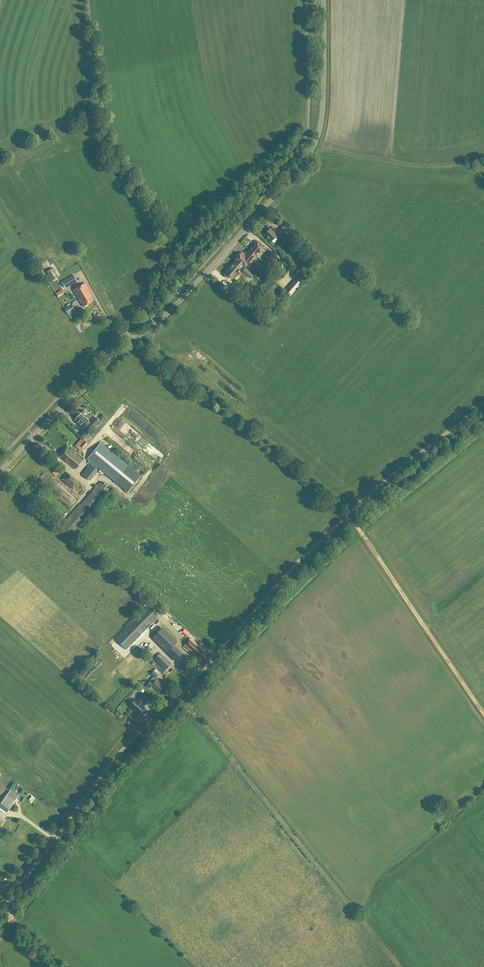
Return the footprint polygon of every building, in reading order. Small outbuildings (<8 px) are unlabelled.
[(281,229),(285,234),(289,230),(284,225),(281,229)] [(270,229),(264,234),(271,241),(274,244),(278,240),(280,242),(283,238),(277,232),(275,234),(273,232),(270,229)] [(249,250),(256,256),(264,247),(257,241),(249,250)] [(237,261),(243,266),(245,267),(250,262),(251,263),(256,256),(249,250),(248,252),(247,251),(244,254),(242,252),(241,254),(240,253),(235,259),(237,261)] [(243,266),(237,261),(224,275),(227,278),(230,275),(233,278),(243,266)] [(52,281),(58,277),(53,268),(47,272),(52,281)] [(77,281),(74,276),(62,283),(65,288),(77,281)] [(291,295),(301,284),(296,279),(285,291),(291,295)] [(269,298),(278,288),(271,282),(262,292),(269,298)] [(84,307),(89,304),(94,301),(92,297),(84,283),(73,290),(81,303),(84,307)] [(236,289),(229,283),(226,287),(233,293),(236,289)] [(72,304),(64,308),(68,314),(75,310),(72,304)] [(81,414),(75,420),(83,427),(85,425),(89,429),(91,427),(92,429),(97,424),(93,420),(90,424),(89,423),(88,422),(89,421),(86,419),(85,419),(81,414)] [(89,433),(85,428),(80,433),(84,438),(89,433)] [(90,460),(88,462),(91,464),(96,468),(97,467),(113,480),(128,492),(141,476),(126,464),(101,443),(88,459),(90,460)] [(79,464),(83,460),(67,447),(60,456),(75,469),(79,464)] [(91,464),(82,474),(90,480),(98,470),(96,468),(91,464)] [(68,473),(62,480),(72,489),(78,482),(68,473)] [(91,513),(111,490),(101,482),(81,505),(80,504),(61,526),(72,535),(92,514),(91,513)] [(118,493),(111,502),(113,504),(121,496),(118,493)] [(126,649),(157,617),(146,607),(115,638),(126,649)] [(169,616),(166,620),(172,624),(175,621),(169,616)] [(199,658),(205,650),(191,638),(184,646),(199,658)] [(148,639),(143,643),(150,650),(154,646),(148,639)] [(172,660),(182,656),(178,643),(168,647),(172,660)] [(160,653),(154,659),(166,670),(171,664),(160,653)] [(148,670),(151,674),(153,672),(154,671),(157,667),(153,664),(148,670)] [(165,687),(156,679),(156,678),(158,675),(154,671),(153,672),(151,674),(154,677),(146,685),(149,688),(152,685),(159,692),(165,687)] [(129,706),(139,715),(145,708),(142,705),(145,701),(141,697),(137,701),(135,699),(129,706)] [(11,790),(7,795),(15,801),(19,795),(11,790)] [(7,795),(0,804),(9,810),(15,801),(7,795)]
